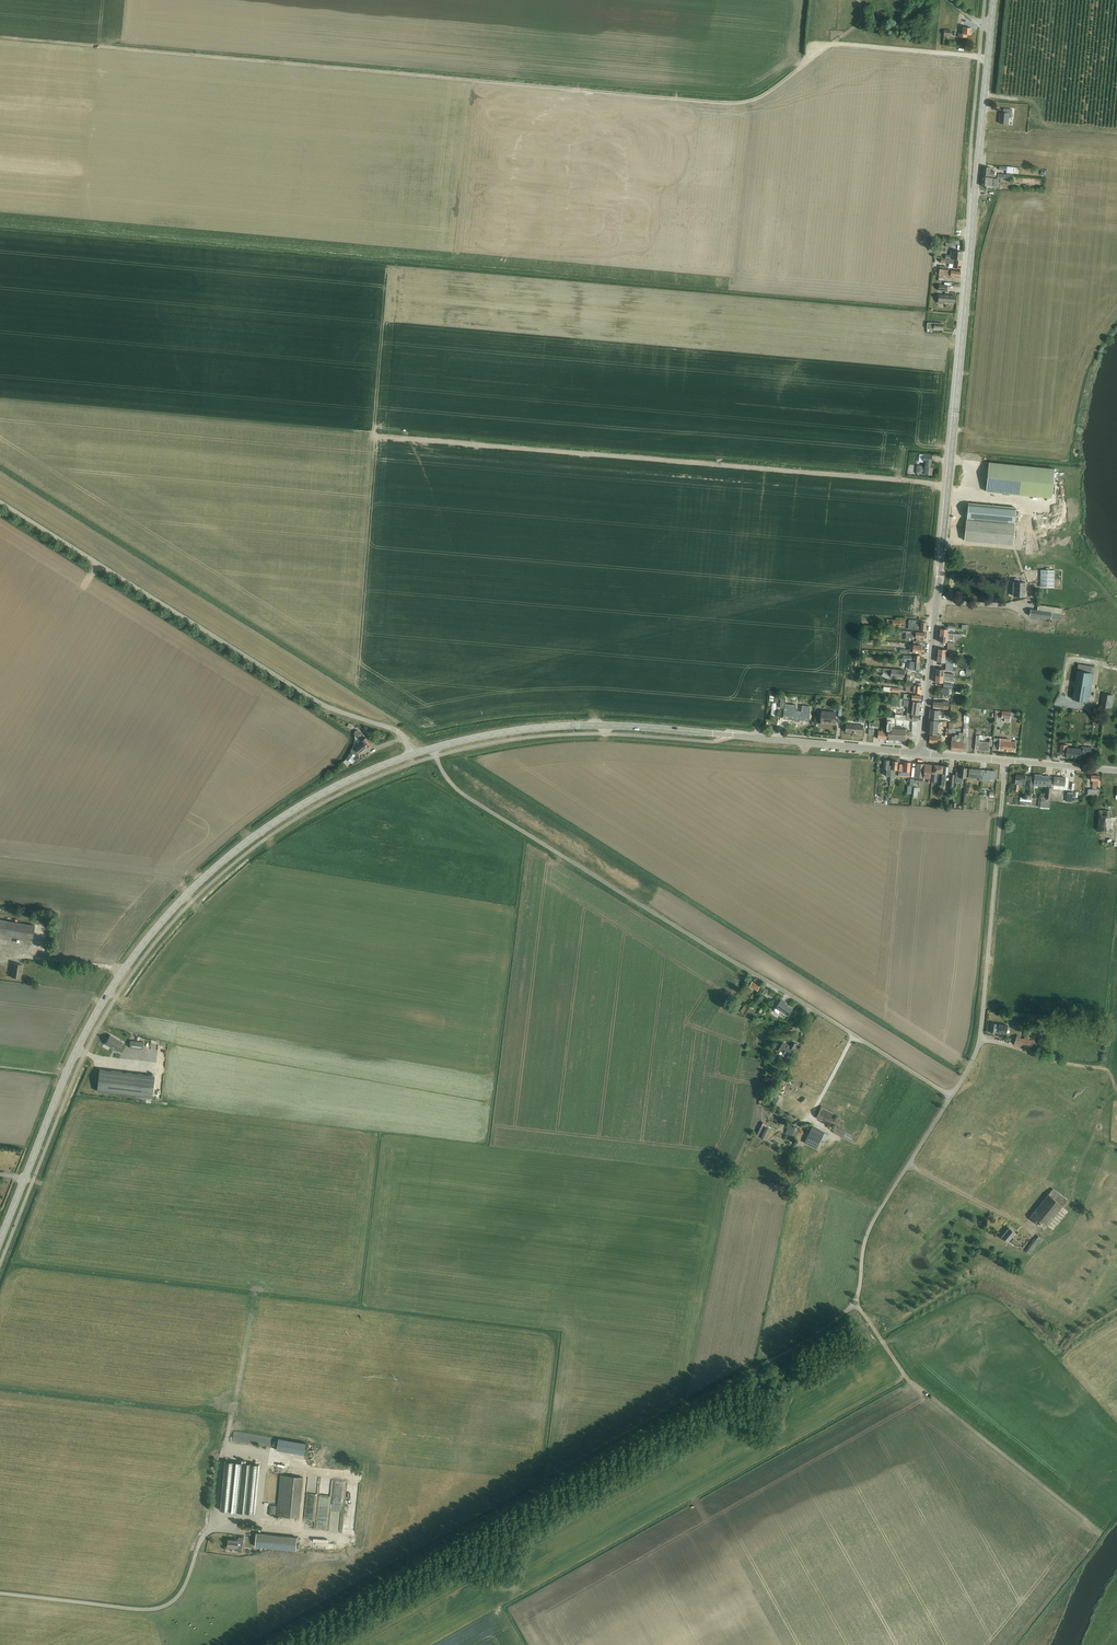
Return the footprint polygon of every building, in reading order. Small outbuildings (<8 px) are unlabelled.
[(971,35),(972,28),(963,27),(962,34),(958,33),(958,37),(967,38),(967,35),(971,35)] [(1000,117),(999,123),(1008,124),(1009,118),(1012,118),(1013,109),(1004,109),(1003,113),(1000,112),(1000,117)] [(983,167),(982,176),(994,177),(995,171),(990,171),(990,168),(983,167)] [(982,177),(981,186),(988,186),(992,187),(993,178),(982,177)] [(946,255),(945,259),(961,260),(962,252),(953,251),(951,251),(950,255),(946,255)] [(941,258),(941,263),(945,263),(949,264),(953,264),(953,268),(961,269),(961,260),(945,259),(941,258)] [(939,269),(939,274),(948,275),(951,275),(951,276),(960,277),(960,271),(946,270),(939,269)] [(939,295),(938,303),(944,303),(944,302),(954,303),(955,296),(939,295)] [(917,466),(916,473),(918,475),(920,474),(932,475),(932,467),(930,467),(931,463),(932,455),(923,455),(919,454),(918,462),(923,462),(925,462),(925,466),(921,466),(917,466)] [(1052,498),(1054,470),(1011,466),(1011,465),(989,462),(986,491),(1052,498)] [(968,503),(967,519),(965,541),(1012,545),(1015,523),(1016,508),(968,503)] [(1040,587),(1054,588),(1055,570),(1049,570),(1050,569),(1046,569),(1046,570),(1041,570),(1040,587)] [(1014,582),(1013,596),(1025,596),(1025,585),(1026,582),(1019,582),(1019,581),(1018,579),(1016,579),(1014,580),(1014,582)] [(1062,608),(1038,605),(1037,611),(1030,610),(1030,616),(1060,620),(1062,608)] [(909,619),(908,629),(912,629),(926,630),(926,623),(921,622),(920,626),(918,626),(918,624),(916,624),(916,620),(909,619)] [(921,653),(922,646),(913,645),(912,651),(909,650),(909,653),(912,653),(912,652),(921,653)] [(949,656),(938,655),(937,662),(946,663),(945,666),(952,667),(952,663),(949,663),(949,659),(952,660),(953,657),(952,657),(949,656)] [(901,658),(901,661),(906,662),(906,668),(909,668),(909,669),(918,670),(919,662),(913,662),(914,659),(903,658),(901,658)] [(1089,701),(1095,666),(1079,664),(1073,698),(1089,701)] [(883,668),(883,672),(889,675),(890,677),(890,678),(896,678),(897,676),(904,676),(904,670),(891,669),(883,668)] [(936,675),(954,677),(954,674),(944,673),(944,670),(936,669),(936,675)] [(906,685),(906,691),(909,692),(921,693),(921,686),(913,685),(910,685),(909,685),(906,685)] [(1113,696),(1105,695),(1103,707),(1111,708),(1113,696)] [(796,706),(785,705),(785,699),(781,699),(780,708),(784,708),(783,719),(794,720),(793,721),(799,721),(800,715),(802,716),(802,712),(796,711),(796,706)] [(908,701),(908,699),(904,699),(903,706),(908,706),(907,716),(895,714),(895,717),(895,719),(896,719),(911,721),(912,721),(917,721),(918,715),(920,702),(908,701)] [(933,702),(933,707),(942,708),(942,709),(948,709),(949,702),(945,701),(945,702),(942,701),(942,702),(933,702)] [(930,709),(929,719),(938,720),(938,714),(940,714),(940,715),(949,716),(949,711),(930,709)] [(821,716),(820,722),(830,722),(830,724),(835,725),(836,712),(821,711),(821,716)] [(886,730),(886,739),(906,740),(907,733),(907,729),(903,729),(903,727),(893,727),(893,724),(896,724),(896,719),(895,719),(895,717),(887,717),(887,720),(886,730)] [(929,720),(928,734),(933,734),(932,736),(929,736),(929,742),(937,743),(937,741),(940,741),(940,737),(940,734),(937,734),(938,721),(929,720)] [(862,735),(863,726),(846,724),(845,732),(856,733),(855,734),(862,735)] [(886,739),(886,730),(882,729),(882,731),(878,731),(877,738),(886,739)] [(951,741),(950,751),(966,752),(968,737),(968,729),(963,729),(963,731),(963,733),(960,733),(959,733),(958,735),(954,735),(954,736),(952,736),(951,741)] [(353,747),(350,751),(351,752),(356,755),(357,756),(360,753),(372,743),(367,737),(365,735),(361,733),(359,731),(357,730),(356,731),(355,732),(354,732),(355,735),(355,736),(358,736),(360,738),(362,741),(360,742),(361,744),(356,748),(353,747)] [(978,750),(989,751),(989,746),(992,746),(992,740),(990,739),(989,742),(979,741),(979,736),(976,736),(975,744),(978,745),(978,750)] [(1015,751),(1016,742),(1011,742),(1005,741),(1006,739),(1003,739),(1000,738),(999,750),(1015,751)] [(1091,752),(1092,747),(1087,746),(1087,748),(1068,747),(1067,757),(1081,758),(1081,755),(1086,756),(1087,752),(1091,752)] [(345,758),(342,763),(347,767),(350,762),(352,763),(355,761),(354,759),(353,758),(356,755),(351,752),(346,759),(345,758)] [(890,777),(892,764),(889,764),(889,760),(883,760),(882,769),(887,769),(886,776),(890,777)] [(892,761),(892,764),(890,777),(890,784),(894,784),(894,781),(895,771),(895,770),(897,770),(898,761),(892,761)] [(899,767),(898,776),(909,777),(911,762),(904,762),(904,764),(899,764),(899,767)] [(916,763),(915,777),(922,778),(923,778),(930,778),(931,772),(931,765),(924,764),(916,763)] [(934,772),(932,772),(932,775),(932,781),(935,782),(941,782),(941,776),(942,776),(943,766),(934,765),(934,772)] [(941,776),(941,782),(940,789),(943,789),(944,785),(945,774),(948,775),(949,766),(943,766),(942,776),(941,776)] [(956,774),(955,782),(961,783),(962,782),(963,778),(966,778),(967,768),(960,767),(959,774),(956,774)] [(982,779),(983,775),(980,775),(980,769),(970,768),(969,777),(979,778),(979,780),(982,780),(982,779)] [(983,775),(982,779),(989,780),(989,778),(995,779),(996,771),(986,770),(986,774),(983,774),(983,775)] [(1016,773),(1014,790),(1018,791),(1018,785),(1022,786),(1022,783),(1026,784),(1026,786),(1027,786),(1030,786),(1031,784),(1031,777),(1031,775),(1026,775),(1020,774),(1016,773)] [(1030,786),(1030,787),(1033,787),(1033,782),(1034,782),(1033,785),(1035,785),(1047,786),(1048,786),(1048,778),(1048,776),(1040,775),(1035,774),(1035,778),(1031,777),(1031,784),(1030,786)] [(1092,775),(1092,780),(1093,780),(1093,785),(1097,786),(1097,788),(1099,789),(1099,786),(1100,786),(1101,780),(1099,780),(1100,775),(1092,775)] [(1054,776),(1053,789),(1067,790),(1069,777),(1054,776)] [(1039,796),(1038,807),(1049,808),(1049,807),(1050,801),(1050,800),(1051,793),(1051,786),(1048,786),(1047,786),(1046,797),(1039,796)] [(1086,794),(1086,796),(1091,796),(1092,794),(1097,795),(1099,795),(1100,790),(1098,790),(1098,789),(1097,789),(1092,789),(1088,788),(1088,794),(1086,794)] [(1022,800),(1022,803),(1028,803),(1028,796),(1017,795),(1017,800),(1022,800)] [(1108,806),(1108,810),(1100,809),(1098,830),(1110,831),(1110,830),(1113,830),(1114,816),(1111,816),(1112,810),(1111,810),(1111,806),(1108,806)] [(5,936),(32,940),(35,926),(8,921),(0,920),(0,935),(5,936)] [(20,978),(22,965),(13,963),(11,977),(20,978)] [(757,991),(760,987),(752,981),(749,985),(757,991)] [(786,1002),(782,999),(774,1009),(779,1013),(780,1011),(787,1016),(793,1009),(785,1003),(786,1002)] [(997,1024),(997,1023),(991,1022),(990,1031),(996,1032),(996,1031),(998,1032),(1006,1034),(1008,1025),(999,1024),(999,1025),(997,1024)] [(111,1046),(110,1047),(118,1052),(123,1042),(110,1035),(105,1044),(106,1043),(111,1046)] [(762,1052),(765,1040),(766,1037),(759,1035),(758,1039),(754,1037),(753,1042),(752,1046),(756,1047),(755,1050),(762,1052)] [(1017,1036),(1015,1042),(1026,1046),(1031,1047),(1033,1041),(1028,1040),(1028,1038),(1024,1036),(1024,1038),(1017,1036)] [(143,1049),(143,1042),(130,1041),(130,1047),(143,1049)] [(794,1049),(797,1044),(792,1041),(789,1046),(782,1042),(778,1050),(785,1054),(784,1056),(788,1058),(789,1057),(790,1056),(790,1057),(794,1049)] [(97,1091),(152,1097),(154,1076),(100,1069),(97,1091)] [(828,1123),(837,1127),(837,1126),(839,1122),(831,1118),(833,1113),(821,1107),(816,1116),(828,1123)] [(762,1124),(756,1135),(765,1139),(770,1128),(766,1126),(767,1124),(763,1122),(762,1124)] [(789,1126),(785,1134),(792,1136),(795,1129),(789,1126)] [(819,1141),(824,1132),(812,1126),(809,1132),(808,1135),(804,1142),(816,1148),(819,1141)] [(855,1136),(837,1126),(837,1127),(834,1132),(851,1142),(855,1136)] [(1044,1228),(1067,1200),(1053,1189),(1030,1216),(1044,1228)] [(1050,1230),(1057,1222),(1052,1218),(1045,1226),(1050,1230)] [(1019,1243),(1012,1237),(1016,1233),(1009,1228),(1001,1237),(1007,1242),(1010,1239),(1011,1240),(1011,1241),(1016,1246),(1019,1243)] [(1034,1238),(1025,1251),(1029,1255),(1039,1242),(1040,1243),(1043,1239),(1038,1236),(1036,1240),(1034,1238)] [(231,1439),(237,1441),(238,1437),(241,1438),(242,1434),(233,1432),(231,1439)] [(246,1444),(268,1445),(269,1436),(247,1435),(246,1444)] [(279,1439),(277,1450),(305,1454),(307,1443),(279,1439)] [(254,1514),(259,1464),(226,1461),(221,1510),(254,1514)] [(278,1504),(277,1515),(299,1518),(303,1477),(281,1475),(278,1501),(278,1504)] [(296,1550),(297,1537),(257,1533),(255,1546),(296,1550)] [(242,1545),(242,1543),(243,1544),(244,1537),(238,1536),(238,1537),(238,1539),(228,1538),(227,1547),(237,1549),(237,1551),(242,1552),(243,1545),(242,1545)]
